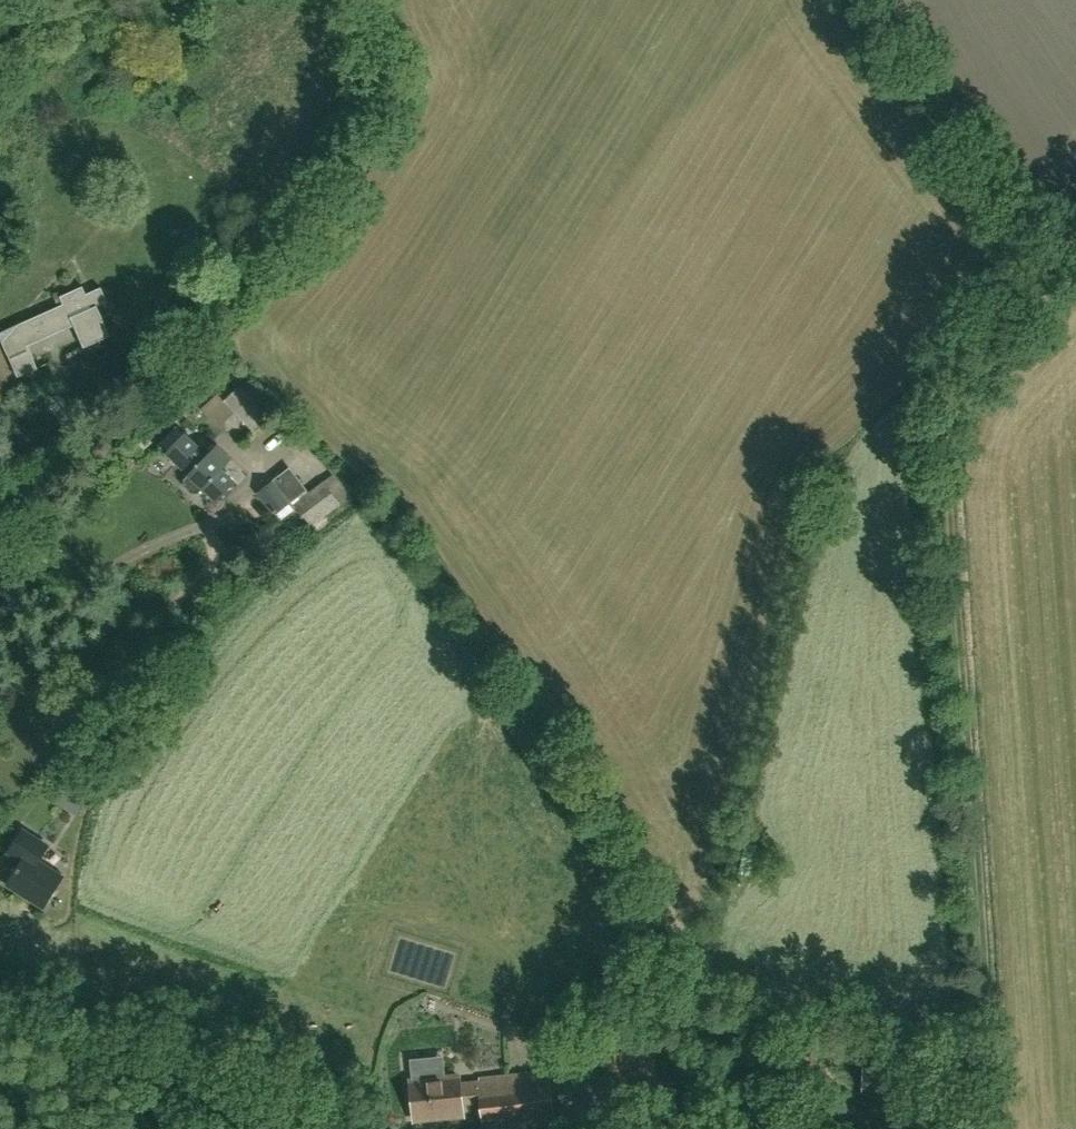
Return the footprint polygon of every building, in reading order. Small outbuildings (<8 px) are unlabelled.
[(107,302),(104,296),(101,287),(86,294),(82,286),(60,297),(63,304),(0,333),(0,339),(18,378),(38,369),(28,347),(74,326),(84,348),(111,336),(97,307),(107,302)] [(217,501),(234,482),(220,469),(229,460),(215,447),(206,457),(183,436),(166,454),(189,476),(184,481),(186,488),(191,493),(198,494),(203,488),(217,501)] [(280,522),(296,509),(311,528),(341,505),(340,503),(351,496),(333,474),(308,492),(290,468),(256,494),(274,518),(276,515),(280,522)] [(44,906),(63,876),(38,861),(48,845),(22,830),(9,852),(22,860),(7,884),(44,906)] [(900,1094),(900,1064),(862,1063),(861,1093),(900,1094)] [(461,1103),(480,1100),(484,1128),(506,1128),(552,1123),(545,1072),(458,1084),(457,1077),(410,1084),(415,1122),(462,1115),(461,1103)]
